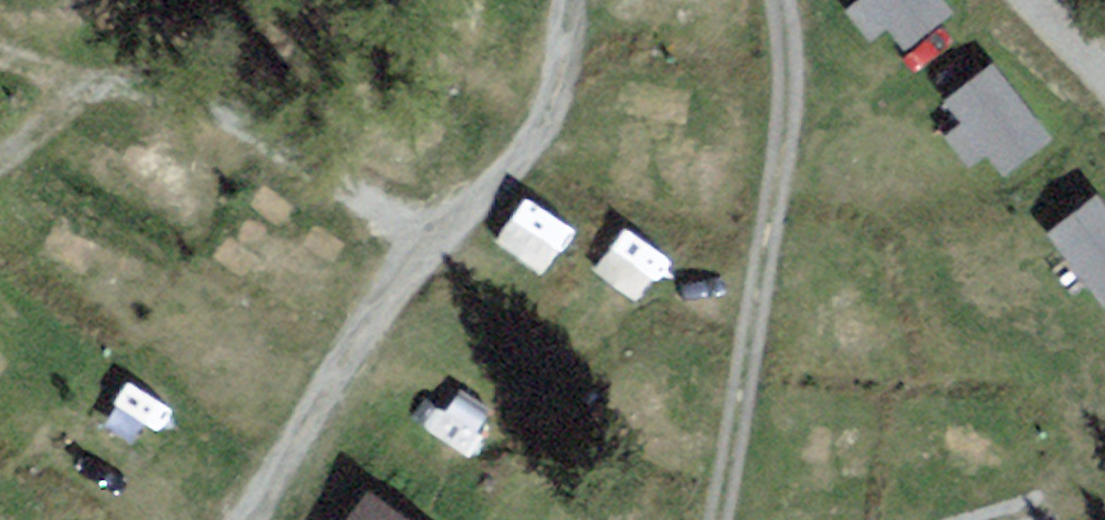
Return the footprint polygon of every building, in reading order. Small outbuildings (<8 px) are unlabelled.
[(938,0),(874,0),(909,41),(946,10),(938,0)] [(1046,130),(991,65),(955,96),(1010,161),(1046,130)] [(1095,204),(1059,235),(1104,289),(1104,215),(1095,204)] [(369,502),(355,519),(394,519),(369,502)]
